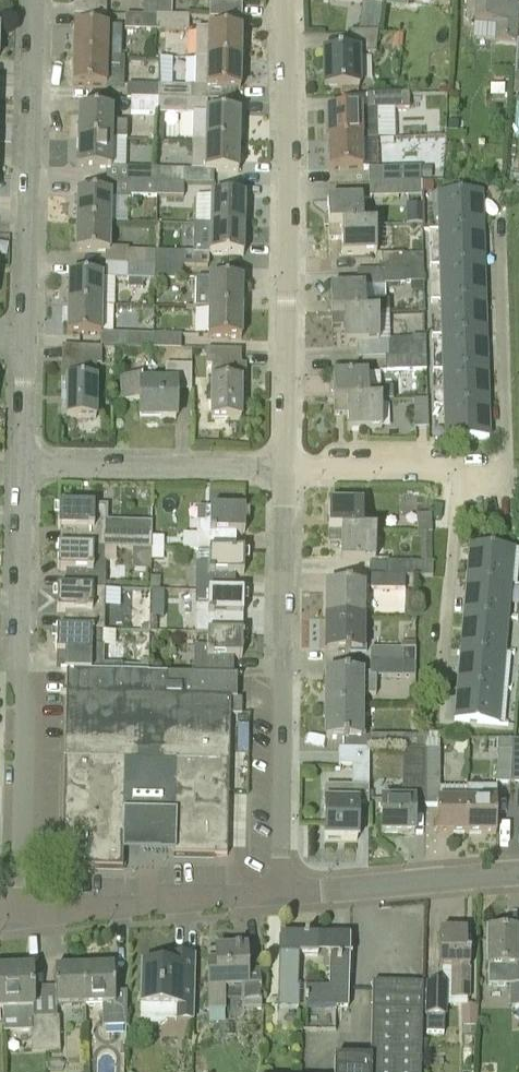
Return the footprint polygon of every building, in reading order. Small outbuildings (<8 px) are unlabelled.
[(157,17),(157,0),(143,0),(143,16),(157,17)] [(171,17),(171,0),(157,0),(157,17),(171,17)] [(470,1),(475,2),(474,23),(496,25),(495,40),(517,42),(518,13),(518,6),(507,5),(507,0),(470,0),(470,1)] [(74,15),(96,16),(106,16),(107,2),(74,1),(74,15)] [(209,18),(220,19),(241,19),(242,5),(210,4),(209,18)] [(157,17),(143,16),(125,16),(125,30),(156,31),(157,17)] [(189,17),(171,17),(157,17),(156,31),(188,32),(189,17)] [(121,58),(122,28),(74,27),(73,57),(107,58),(121,58)] [(240,60),(241,31),(196,30),(195,60),(240,60)] [(378,34),(347,34),(348,54),(323,55),(324,89),(359,88),(358,55),(375,55),(378,34)] [(107,58),(73,57),(72,87),(106,87),(107,58)] [(240,90),(240,60),(195,60),(195,89),(240,90)] [(131,100),(158,101),(158,86),(127,85),(127,100),(131,100)] [(158,101),(189,101),(189,87),(158,86),(158,101)] [(410,110),(409,94),(366,96),(367,110),(327,111),(328,141),(361,140),(378,139),(377,111),(410,110)] [(158,115),(158,101),(131,100),(131,114),(158,115)] [(189,114),(189,101),(158,101),(158,115),(186,116),(186,115),(189,114)] [(78,140),(111,141),(112,111),(78,110),(78,140)] [(206,113),(205,143),(239,143),(239,114),(206,113)] [(111,170),(111,141),(78,140),(77,170),(111,170)] [(328,141),(329,171),(362,170),(361,140),(328,141)] [(239,143),(205,143),(205,172),(238,173),(239,143)] [(157,169),(131,168),(131,183),(156,183),(157,169)] [(369,183),(421,182),(421,168),(369,169),(369,183)] [(184,170),(157,169),(156,183),(184,184),(184,170)] [(421,182),(369,183),(369,197),(421,196),(421,182)] [(106,183),(106,194),(77,193),(76,223),(110,224),(110,199),(130,199),(130,196),(156,197),(156,183),(131,183),(106,183)] [(184,198),(184,184),(156,183),(156,197),(184,198)] [(438,194),(439,229),(483,228),(482,217),(481,217),(481,193),(482,193),(482,192),(438,194)] [(211,196),(210,226),(244,227),(244,197),(211,196)] [(327,200),(328,228),(375,227),(383,226),(382,214),(362,214),(362,199),(327,200)] [(110,224),(76,223),(75,253),(105,253),(106,265),(127,266),(155,266),(155,252),(129,251),(129,249),(109,248),(110,224)] [(244,227),(210,226),(210,241),(193,241),(193,253),(210,254),(210,255),(243,256),(244,227)] [(376,254),(375,227),(328,228),(329,240),(341,240),(342,255),(376,254)] [(483,228),(439,229),(440,264),(484,263),(483,252),(482,252),(482,229),(483,229),(483,228)] [(183,252),(155,252),(155,266),(183,267),(183,252)] [(381,254),(382,270),(423,269),(423,254),(405,255),(404,254),(381,254)] [(440,264),(441,299),(485,298),(485,287),(483,287),(483,276),(483,264),(484,264),(484,263),(440,264)] [(142,288),(143,279),(155,280),(155,266),(127,266),(127,279),(128,279),(128,288),(142,288)] [(182,280),(183,267),(155,266),(155,280),(182,280)] [(330,288),(331,315),(378,314),(389,313),(389,301),(384,301),(384,285),(406,284),(406,283),(410,283),(411,292),(424,291),(423,282),(424,282),(423,269),(382,270),(382,285),(364,286),(364,287),(330,288)] [(68,306),(101,307),(102,277),(68,276),(68,306)] [(242,280),(196,279),(196,308),(209,308),(209,309),(242,309),(242,280)] [(441,299),(442,334),(486,333),(486,322),(484,322),(484,299),(485,299),(485,298),(441,299)] [(68,306),(67,335),(100,336),(101,307),(68,306)] [(208,338),(241,339),(242,309),(209,309),(208,338)] [(379,342),(379,339),(378,314),(331,315),(331,328),(344,327),(345,343),(379,342)] [(442,334),(443,370),(487,368),(487,357),(486,357),(485,334),(486,334),(486,333),(442,334)] [(153,349),(154,335),(127,334),(127,348),(153,349)] [(154,335),(153,349),(181,349),(181,335),(154,335)] [(385,357),(426,356),(425,336),(412,336),(412,338),(385,339),(385,357)] [(66,419),(96,419),(96,366),(102,366),(102,362),(114,362),(114,349),(67,347),(67,363),(61,363),(61,380),(66,380),(66,419)] [(241,365),(241,351),(206,350),(206,367),(212,367),(210,420),(241,420),(241,382),(246,382),(246,365),(241,365)] [(427,370),(426,356),(385,357),(386,371),(427,370)] [(166,384),(142,384),(142,378),(122,378),(122,400),(140,400),(140,419),(176,420),(176,391),(191,391),(192,366),(166,365),(166,384)] [(443,370),(444,405),(488,403),(488,392),(487,392),(486,381),(486,369),(487,369),(487,368),(443,370)] [(334,403),(381,401),(393,401),(393,389),(368,389),(367,374),(333,375),(334,403)] [(412,400),(412,407),(414,429),(428,428),(427,399),(412,400)] [(347,430),(382,429),(381,401),(334,403),(334,415),(347,415),(347,430)] [(488,404),(488,403),(444,405),(445,440),(489,439),(489,427),(488,427),(487,404),(488,404)] [(363,520),(363,504),(329,504),(328,532),(375,532),(375,520),(363,520)] [(106,533),(107,506),(59,505),(58,529),(69,530),(68,547),(105,548),(151,549),(152,538),(152,534),(106,533)] [(183,535),(183,550),(209,551),(234,551),(234,533),(245,533),(245,509),(210,509),(209,523),(198,523),(198,535),(183,535)] [(417,533),(420,533),(431,533),(431,514),(417,515),(417,533)] [(375,532),(328,532),(328,544),(341,544),(341,559),(375,560),(375,532)] [(431,533),(420,533),(421,562),(432,562),(431,533)] [(163,538),(152,538),(151,549),(163,549),(163,538)] [(511,584),(514,549),(470,544),(469,556),(470,556),(468,579),(466,579),(511,584)] [(68,589),(105,590),(106,563),(105,563),(105,548),(68,547),(58,547),(57,571),(68,571),(68,589)] [(163,549),(151,549),(151,561),(163,561),(163,549)] [(197,592),(208,592),(233,592),(233,575),(244,575),(244,551),(234,551),(209,551),(209,565),(197,565),(197,592)] [(405,576),(405,581),(434,581),(434,562),(432,562),(421,562),(387,562),(387,576),(405,576)] [(405,581),(405,576),(387,576),(371,576),(371,590),(405,590),(405,581)] [(508,619),(511,584),(466,579),(465,591),(467,591),(464,614),(463,614),(463,615),(508,619)] [(327,619),(362,619),(362,587),(328,586),(327,619)] [(104,631),(105,590),(68,589),(57,589),(57,612),(67,613),(67,630),(103,631),(104,631)] [(108,621),(131,622),(132,590),(109,589),(108,621)] [(196,634),(207,634),(232,634),(232,616),(243,616),(243,593),(233,592),(208,592),(208,607),(197,606),(196,634)] [(504,654),(508,619),(463,615),(462,626),(463,626),(461,649),(459,649),(459,650),(504,654)] [(327,652),(365,652),(365,639),(362,639),(362,619),(327,619),(327,652)] [(103,631),(67,630),(56,630),(56,654),(66,654),(66,671),(55,671),(55,672),(60,672),(122,674),(122,673),(122,665),(104,665),(104,645),(102,645),(103,631)] [(196,648),(195,675),(195,676),(231,676),(231,675),(231,658),(242,658),(242,634),(232,634),(207,634),(207,648),(196,648)] [(415,664),(415,650),(371,649),(370,649),(370,652),(370,663),(415,664)] [(504,654),(459,650),(458,661),(460,661),(457,684),(456,684),(456,685),(501,689),(504,654)] [(369,674),(361,674),(326,673),(326,706),(361,707),(361,696),(376,696),(376,677),(415,677),(415,664),(370,663),(369,674)] [(63,810),(62,866),(95,867),(109,867),(123,868),(122,857),(175,857),(227,857),(228,817),(228,797),(229,776),(229,758),(230,715),(236,715),(241,715),(242,703),(242,699),(236,699),(237,676),(241,676),(241,675),(231,675),(231,676),(195,676),(195,675),(148,674),(122,673),(122,674),(60,672),(60,673),(66,673),(66,694),(66,696),(64,760),(63,810)] [(498,724),(501,689),(456,685),(455,696),(456,696),(454,719),(453,719),(452,720),(498,724)] [(369,738),(361,738),(361,707),(326,706),(326,739),(343,739),(343,750),(369,751),(369,750),(401,751),(425,752),(426,736),(425,736),(369,736),(369,738)] [(425,734),(425,736),(426,736),(425,752),(425,806),(437,806),(437,835),(466,835),(467,788),(440,788),(440,751),(439,751),(439,734),(425,734)] [(352,789),(339,789),(339,803),(325,803),(325,840),(357,840),(358,804),(368,804),(369,751),(343,750),(338,750),(338,751),(340,751),(340,765),(352,766),(352,789)] [(425,752),(401,751),(402,801),(382,800),(381,834),(414,834),(414,806),(425,806),(425,752)] [(512,752),(498,751),(496,783),(510,784),(512,752)] [(467,788),(466,835),(496,835),(496,787),(467,787),(467,788)] [(246,828),(250,791),(236,790),(231,826),(246,828)] [(466,956),(466,933),(440,933),(439,969),(452,969),(451,999),(469,1000),(470,956),(466,956)] [(518,933),(488,933),(488,986),(512,986),(512,1008),(518,1008),(518,966),(518,933)] [(302,937),(279,936),(278,1007),(299,1007),(300,987),(298,987),(299,956),(318,957),(319,937),(309,937),(309,936),(304,936),(302,936),(302,937)] [(350,938),(328,937),(328,957),(330,957),(329,988),(306,987),(305,1007),(348,1008),(350,938)] [(261,1008),(260,969),(258,969),(259,973),(247,974),(246,949),(215,950),(216,964),(207,964),(209,1010),(224,1010),(224,990),(242,989),(242,1009),(261,1008)] [(142,966),(140,1006),(140,1014),(142,1019),(145,1023),(149,1025),(160,1026),(165,1023),(167,1021),(192,1021),(194,957),(175,956),(174,967),(142,966)] [(110,968),(84,969),(85,1008),(103,1007),(103,1028),(126,1027),(128,993),(115,994),(114,967),(110,967),(110,968)] [(58,969),(55,969),(56,1009),(85,1008),(84,969),(58,970),(58,969)] [(3,1010),(4,1010),(4,1033),(32,1032),(33,1053),(47,1052),(46,1017),(33,1018),(32,970),(2,971),(3,1010)] [(334,1058),(334,1071),(421,1071),(423,985),(372,984),(370,1064),(346,1063),(346,1059),(334,1058)] [(444,1018),(445,985),(427,985),(427,1018),(444,1018)] [(461,1027),(475,1027),(475,1005),(461,1005),(461,1027)] [(61,1052),(60,1017),(46,1017),(47,1052),(61,1052)]
